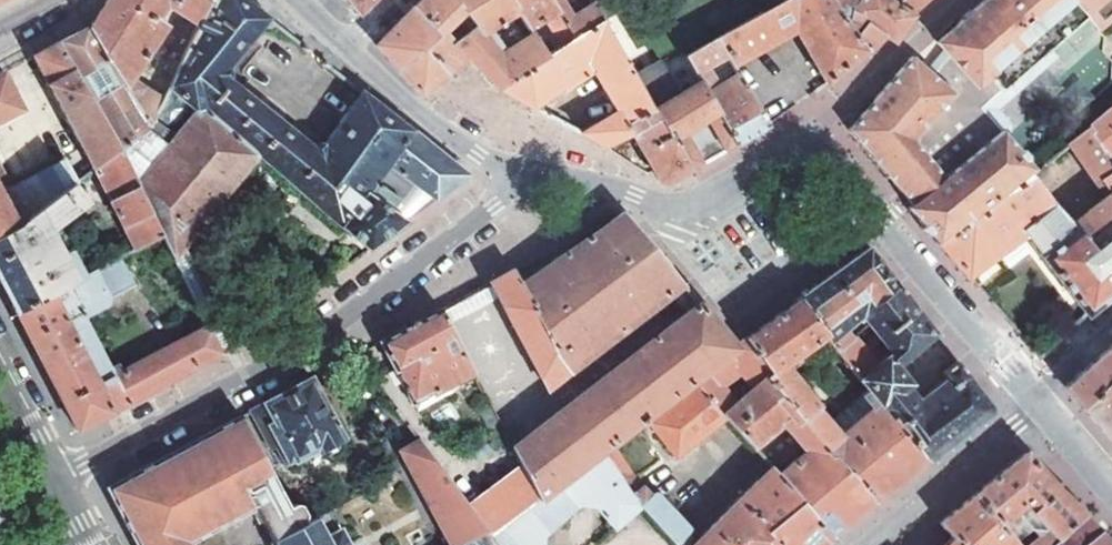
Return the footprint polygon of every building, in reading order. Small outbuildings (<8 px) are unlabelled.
[(88,27),(109,61),(133,91),(150,124),(162,98),(131,80),(165,24),(156,18),(164,4),(196,25),(207,0),(106,0),(88,27)] [(196,25),(169,85),(195,108),(196,109),(205,111),(209,114),(211,113),(240,140),(232,149),(251,166),(259,156),(368,250),(406,222),(392,209),(414,181),(430,194),(431,203),(467,175),(361,91),(321,142),(318,141),(314,142),(311,143),(233,78),(234,73),(234,68),(232,66),(264,25),(269,27),(276,24),(246,0),(207,0),(196,25)] [(358,12),(370,0),(347,0),(358,12)] [(498,89),(546,56),(531,30),(510,42),(498,23),(518,10),(512,0),(419,0),(375,47),(420,96),(461,66),(465,59),(470,64),(498,89)] [(556,10),(550,0),(512,0),(518,10),(529,27),(544,17),(556,10)] [(717,37),(725,53),(731,63),(795,30),(829,85),(865,52),(829,0),(779,0),(717,37)] [(865,52),(876,42),(884,35),(895,43),(914,16),(908,15),(924,0),(829,0),(865,52)] [(916,56),(885,91),(852,130),(913,208),(909,211),(937,245),(1030,174),(1033,172),(1009,141),(1011,124),(999,110),(1030,86),(1029,84),(1048,70),(1064,88),(1059,93),(1062,96),(1074,86),(1090,104),(1111,86),(1111,66),(1105,56),(1105,45),(1099,38),(1111,25),(1111,0),(982,0),(974,7),(936,41),(947,52),(933,72),(916,56)] [(590,1),(563,20),(573,38),(601,19),(590,1)] [(544,17),(561,46),(573,38),(563,20),(556,10),(544,17)] [(578,133),(606,149),(630,135),(632,134),(632,133),(626,124),(678,94),(677,93),(658,60),(634,74),(601,19),(573,38),(561,46),(546,56),(498,89),(540,112),(542,98),(556,87),(559,91),(589,71),(614,111),(578,133)] [(88,27),(57,43),(120,151),(148,130),(150,124),(133,91),(109,61),(88,27)] [(698,82),(697,82),(734,144),(739,142),(766,126),(735,71),(717,81),(707,64),(725,53),(717,37),(683,57),(698,82)] [(914,54),(916,56),(933,72),(947,52),(936,41),(933,38),(914,54)] [(57,43),(32,55),(92,171),(94,169),(120,151),(57,43)] [(1029,84),(1030,86),(1046,105),(1059,93),(1064,88),(1048,70),(1029,84)] [(22,108),(1,71),(0,71),(0,120),(22,108)] [(654,175),(656,179),(666,185),(696,168),(731,149),(735,146),(734,144),(697,82),(695,83),(677,93),(678,94),(626,124),(632,133),(632,134),(630,135),(648,165),(654,175)] [(1074,86),(1062,96),(1057,101),(1071,119),(1090,104),(1074,86)] [(162,235),(174,258),(187,246),(251,166),(232,149),(240,140),(211,113),(209,114),(205,111),(196,109),(195,108),(165,144),(148,165),(134,182),(162,235)] [(1087,129),(1111,164),(1111,150),(1111,149),(1111,109),(1087,129)] [(1087,129),(1068,144),(1098,186),(1102,187),(1106,184),(1111,192),(1111,164),(1087,129)] [(129,153),(133,150),(134,152),(138,156),(148,165),(165,144),(148,130),(120,151),(123,158),(129,153)] [(94,169),(135,249),(162,235),(134,182),(131,174),(123,158),(120,151),(94,169)] [(129,153),(123,158),(131,174),(138,170),(129,153)] [(45,212),(78,182),(64,157),(62,158),(63,160),(14,186),(1,192),(0,191),(0,235),(45,212)] [(1,192),(14,186),(0,159),(0,191),(1,192)] [(1085,314),(1111,292),(1111,193),(1071,224),(1030,174),(937,245),(969,280),(975,275),(973,273),(1023,235),(1085,314)] [(15,312),(84,276),(70,249),(63,254),(50,231),(87,200),(78,191),(87,183),(84,177),(78,182),(45,212),(0,235),(0,283),(11,305),(15,312)] [(545,387),(682,285),(622,211),(522,285),(513,270),(487,284),(545,387)] [(187,246),(174,258),(206,319),(224,353),(235,347),(187,246)] [(867,247),(796,299),(823,333),(829,340),(830,341),(843,330),(860,316),(898,287),(867,247)] [(20,321),(77,431),(224,353),(206,319),(187,329),(190,335),(122,370),(119,364),(109,369),(82,317),(107,304),(109,298),(134,286),(119,258),(84,276),(15,312),(20,321)] [(838,350),(868,388),(926,460),(992,410),(960,368),(955,362),(942,373),(916,393),(910,386),(895,366),(935,335),(931,329),(898,287),(860,316),(868,326),(890,353),(887,356),(876,366),(853,339),(850,340),(838,350)] [(567,403),(699,301),(689,288),(557,391),(567,403)] [(781,367),(823,333),(796,299),(743,339),(766,371),(770,375),(781,367)] [(510,448),(520,467),(535,498),(600,449),(609,442),(637,421),(642,417),(693,378),(734,348),(698,304),(510,448)] [(457,386),(474,377),(440,309),(379,341),(413,404),(450,383),(457,386)] [(843,330),(830,341),(838,350),(850,340),(843,330)] [(823,333),(781,367),(786,374),(829,340),(823,333)] [(698,384),(727,417),(753,447),(780,424),(800,451),(776,474),(830,535),(841,526),(873,500),(763,376),(766,371),(743,339),(734,348),(693,378),(698,384)] [(1093,362),(1064,387),(1111,441),(1111,345),(1093,362)] [(763,376),(873,500),(901,479),(926,460),(868,388),(861,394),(871,406),(838,433),(827,421),(793,382),(786,374),(781,367),(770,375),(766,371),(763,376)] [(476,381),(492,412),(498,408),(484,377),(476,381)] [(342,439),(309,378),(247,411),(269,450),(273,448),(284,466),(316,448),(318,452),(342,439)] [(698,384),(648,423),(675,458),(727,417),(698,384)] [(871,406),(861,394),(827,421),(838,433),(871,406)] [(239,416),(105,487),(136,544),(191,544),(189,543),(254,508),(271,541),(298,527),(288,508),(239,416)] [(447,544),(466,544),(485,536),(487,535),(466,507),(418,441),(398,450),(447,544)] [(628,495),(630,496),(638,487),(609,442),(600,449),(628,495)] [(494,544),(541,544),(542,535),(576,505),(595,507),(613,528),(638,506),(630,496),(628,495),(600,449),(535,498),(487,535),(494,544)] [(1083,517),(1062,498),(1057,492),(1049,483),(1026,454),(975,496),(1009,539),(1030,523),(1041,537),(1031,544),(1051,544),(1083,517)] [(466,507),(487,535),(535,498),(520,467),(466,507)] [(640,486),(638,487),(630,496),(638,506),(675,544),(821,544),(830,535),(776,474),(770,467),(694,543),(685,534),(688,531),(687,528),(655,494),(651,492),(648,494),(640,486)] [(1009,539),(975,496),(967,503),(940,525),(952,540),(953,539),(958,544),(1013,544),(1009,539)] [(288,508),(298,527),(271,541),(268,543),(269,544),(346,544),(328,511),(304,524),(302,521),(304,515),(299,506),(293,504),(288,508)] [(1099,534),(1087,522),(1083,517),(1051,544),(1085,544),(1099,534)] [(1099,534),(1085,544),(1108,544),(1099,534)] [(487,535),(485,536),(466,544),(494,544),(487,535)]
